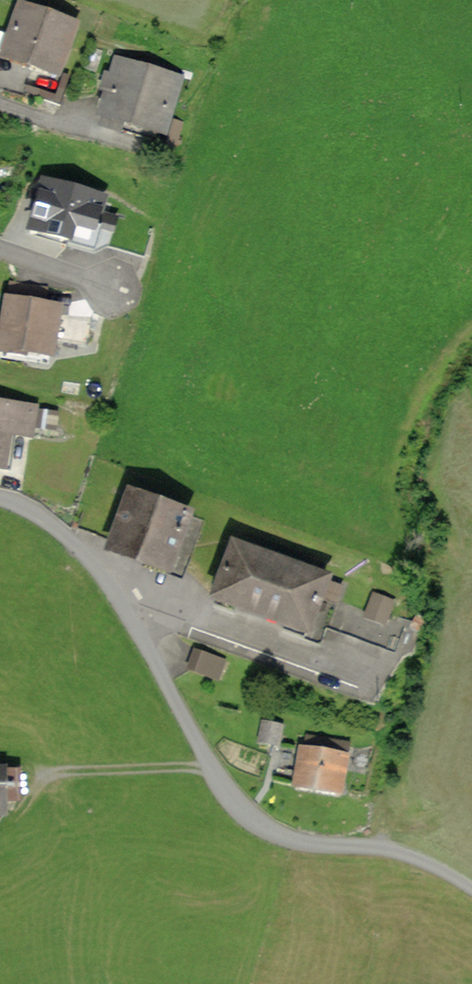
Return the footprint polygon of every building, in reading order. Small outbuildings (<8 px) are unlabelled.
[(70,26),(21,9),(4,56),(53,74),(70,26)] [(177,80),(120,61),(103,112),(160,130),(177,80)] [(110,195),(44,178),(29,233),(95,250),(110,195)] [(55,310),(12,303),(4,350),(47,357),(55,310)] [(0,404),(0,460),(5,461),(10,428),(26,431),(30,409),(0,404)] [(184,510),(131,492),(113,544),(166,563),(184,510)] [(326,579),(222,546),(202,608),(307,641),(326,579)] [(349,760),(293,749),(286,787),(342,798),(349,760)]
